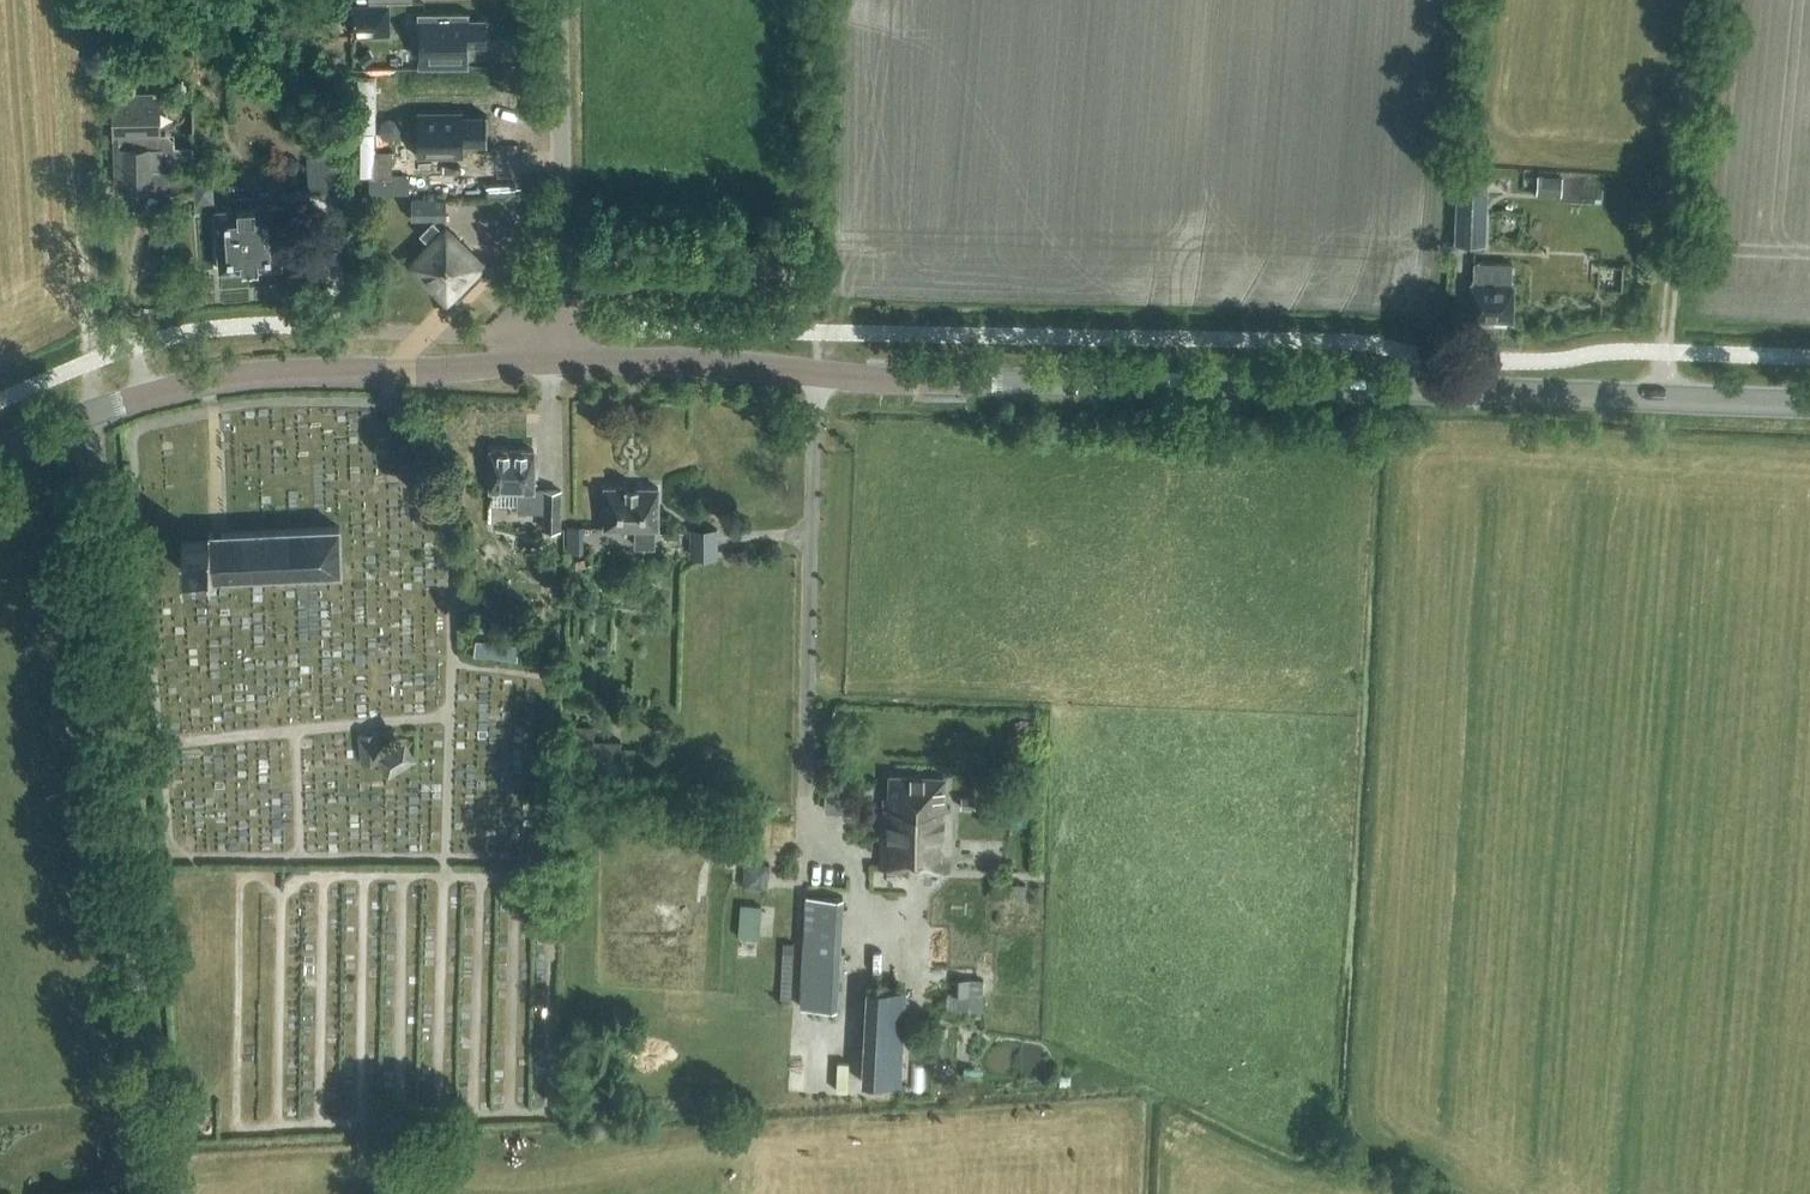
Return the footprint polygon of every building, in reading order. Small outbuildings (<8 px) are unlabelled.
[(355,5),(355,26),(379,26),(379,5),(355,5)] [(469,11),(419,11),(420,53),(467,53),(467,43),(486,43),(486,19),(469,19),(469,11)] [(153,95),(153,92),(115,92),(115,187),(151,187),(151,194),(164,199),(174,199),(173,187),(195,186),(194,172),(183,173),(175,165),(175,134),(163,134),(162,95),(153,95)] [(416,112),(416,157),(462,157),(462,144),(486,144),(486,116),(462,116),(462,112),(416,112)] [(387,190),(412,193),(415,173),(389,169),(387,190)] [(1569,172),(1568,195),(1605,196),(1606,173),(1569,172)] [(1563,175),(1538,173),(1536,192),(1562,194),(1563,175)] [(1456,216),(1455,242),(1470,243),(1471,216),(1487,217),(1488,177),(1458,175),(1456,216)] [(197,206),(215,204),(213,177),(195,179),(197,206)] [(236,207),(216,208),(220,269),(282,264),(280,233),(295,232),(293,204),(278,205),(278,204),(252,206),(251,195),(235,196),(236,207)] [(413,219),(448,218),(448,198),(413,199),(413,219)] [(445,230),(433,219),(420,232),(432,244),(413,263),(453,302),(487,267),(446,228),(445,230)] [(1512,281),(1513,262),(1474,260),(1473,280),(1470,280),(1468,319),(1514,320),(1516,282),(1512,281)] [(544,490),(534,489),(534,449),(491,448),(490,488),(491,488),(490,503),(517,503),(517,510),(544,511),(543,527),(560,528),(561,489),(544,489),(544,490)] [(661,486),(605,486),(605,530),(635,530),(635,547),(655,547),(655,530),(661,530),(661,486)] [(584,548),(587,523),(574,522),(571,547),(584,548)] [(341,573),(340,525),(218,531),(209,532),(209,540),(182,542),(184,570),(212,569),(212,577),(335,571),(335,574),(341,573)] [(691,558),(720,558),(720,529),(691,529),(691,558)] [(595,739),(595,724),(573,724),(573,769),(622,769),(622,739),(595,739)] [(363,764),(383,762),(380,732),(361,734),(363,764)] [(945,805),(946,795),(943,794),(944,776),(891,774),(890,803),(884,803),(882,866),(948,869),(950,805),(945,805)] [(960,797),(960,809),(975,810),(976,798),(960,797)] [(769,888),(771,864),(747,862),(745,887),(769,888)] [(1009,886),(1009,900),(1026,900),(1026,886),(1009,886)] [(840,1010),(845,897),(806,895),(801,1008),(840,1010)] [(744,932),(766,932),(767,901),(745,900),(744,932)] [(981,976),(954,975),(954,993),(967,993),(967,991),(981,992),(981,976)] [(905,988),(867,987),(862,1084),(900,1086),(905,988)]
